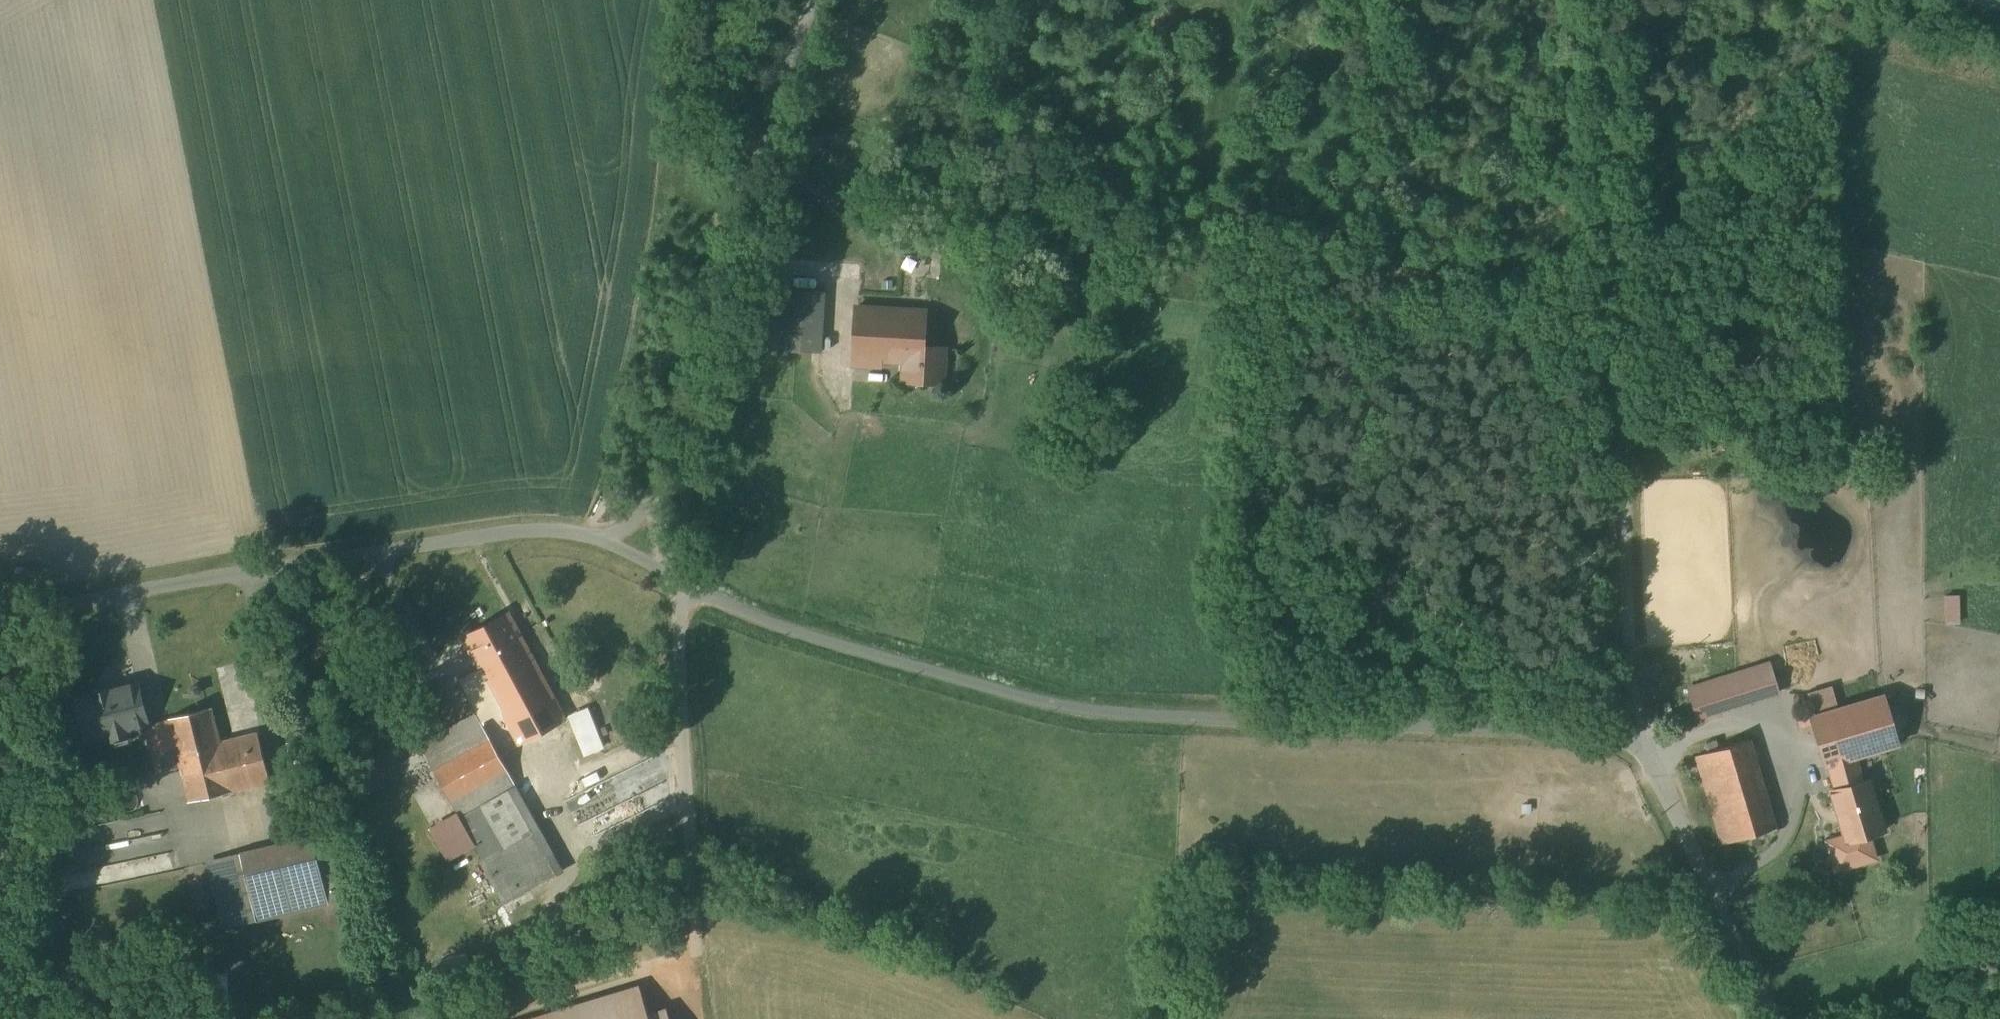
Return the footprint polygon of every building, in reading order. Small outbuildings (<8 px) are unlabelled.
[(824,292),(783,290),(780,351),(812,353),(820,353),(824,292)] [(880,361),(883,309),(857,307),(853,366),(880,367),(880,361)] [(927,312),(883,309),(880,361),(904,362),(902,381),(943,384),(945,349),(942,349),(942,352),(924,351),(927,312)] [(481,670),(526,648),(507,614),(463,637),(480,668),(481,670)] [(565,719),(526,648),(481,670),(480,668),(457,680),(475,715),(443,732),(420,744),(483,858),(479,860),(503,904),(563,871),(500,754),(529,739),(534,749),(562,734),(556,724),(565,719)] [(1769,664),(1689,688),(1697,718),(1778,692),(1769,664)] [(79,741),(147,724),(137,683),(69,700),(79,741)] [(1823,767),(1854,757),(1884,748),(1898,744),(1884,696),(1831,711),(1815,716),(1809,718),(1823,767)] [(210,708),(147,724),(159,770),(181,765),(190,801),(270,781),(258,734),(219,743),(210,708)] [(1748,740),(1697,756),(1723,845),(1775,829),(1748,740)] [(1861,782),(1854,757),(1823,767),(1824,768),(1828,766),(1835,790),(1831,791),(1844,837),(1846,842),(1867,836),(1883,831),(1868,780),(1861,782)] [(330,833),(223,859),(239,923),(337,900),(330,833)] [(1846,842),(1844,837),(1827,842),(1835,870),(1874,859),(1867,836),(1846,842)] [(639,988),(536,1018),(669,1018),(666,1010),(647,1016),(639,988)]
